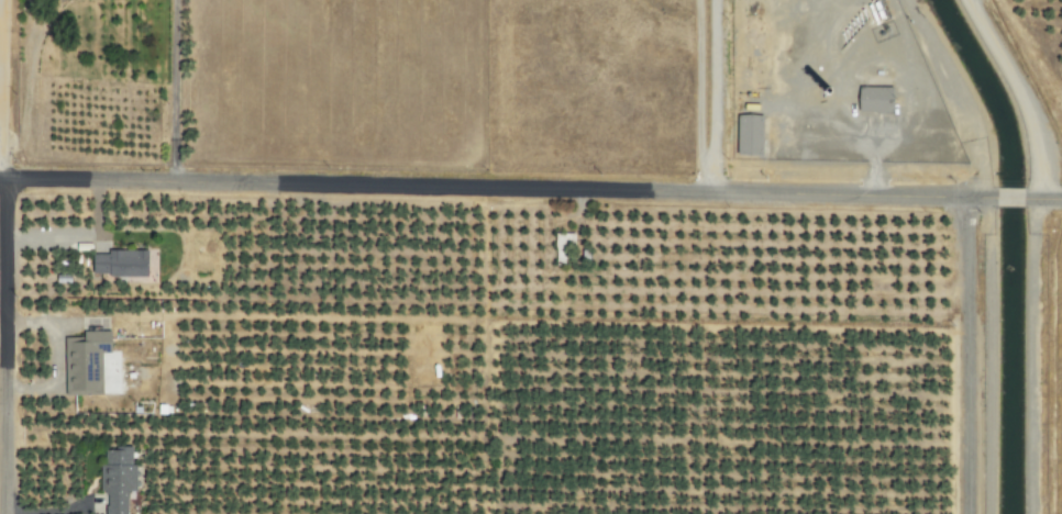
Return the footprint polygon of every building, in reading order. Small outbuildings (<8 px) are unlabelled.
[(894,88),(860,87),(859,112),(893,114),(894,88)] [(738,155),(763,155),(763,116),(738,115),(738,155)] [(92,252),(93,277),(149,276),(148,251),(92,252)] [(66,396),(104,395),(102,354),(112,354),(111,331),(84,332),(84,338),(64,339),(66,396)] [(126,500),(135,500),(135,465),(131,465),(131,449),(104,448),(104,467),(100,467),(99,492),(106,492),(106,513),(126,513),(126,500)]
